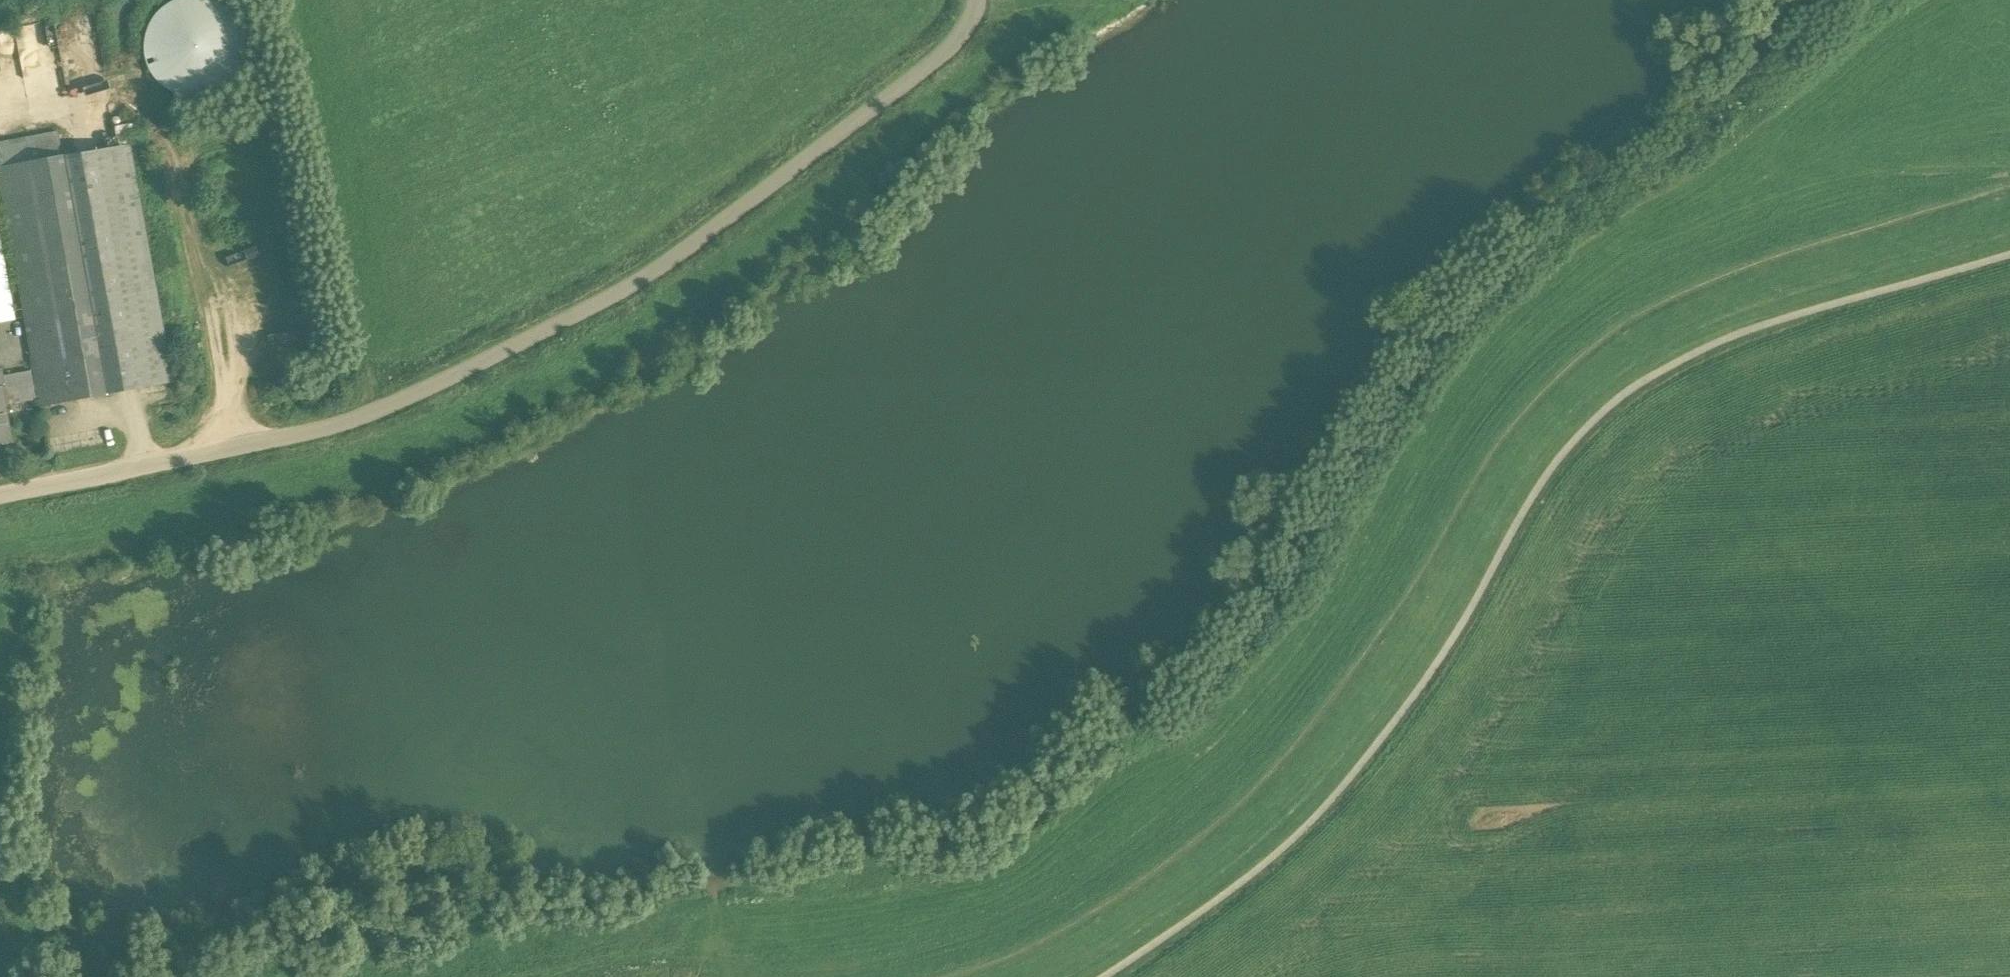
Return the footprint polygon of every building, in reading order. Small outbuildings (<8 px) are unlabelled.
[(243,42),(242,33),(239,23),(235,16),(229,9),(223,4),(216,0),(178,0),(177,1),(171,4),(163,10),(158,17),(153,26),(151,34),(150,42),(151,51),(153,58),(158,68),(163,74),(170,81),(178,85),(186,88),(195,89),(201,89),(207,88),(213,86),(222,82),(229,76),(235,70),(239,61),(242,53),(243,43),(243,42)] [(129,144),(118,145),(61,155),(56,130),(0,140),(0,199),(34,382),(39,407),(172,382),(129,144)] [(1,388),(0,388),(0,443),(10,441),(1,388)]
